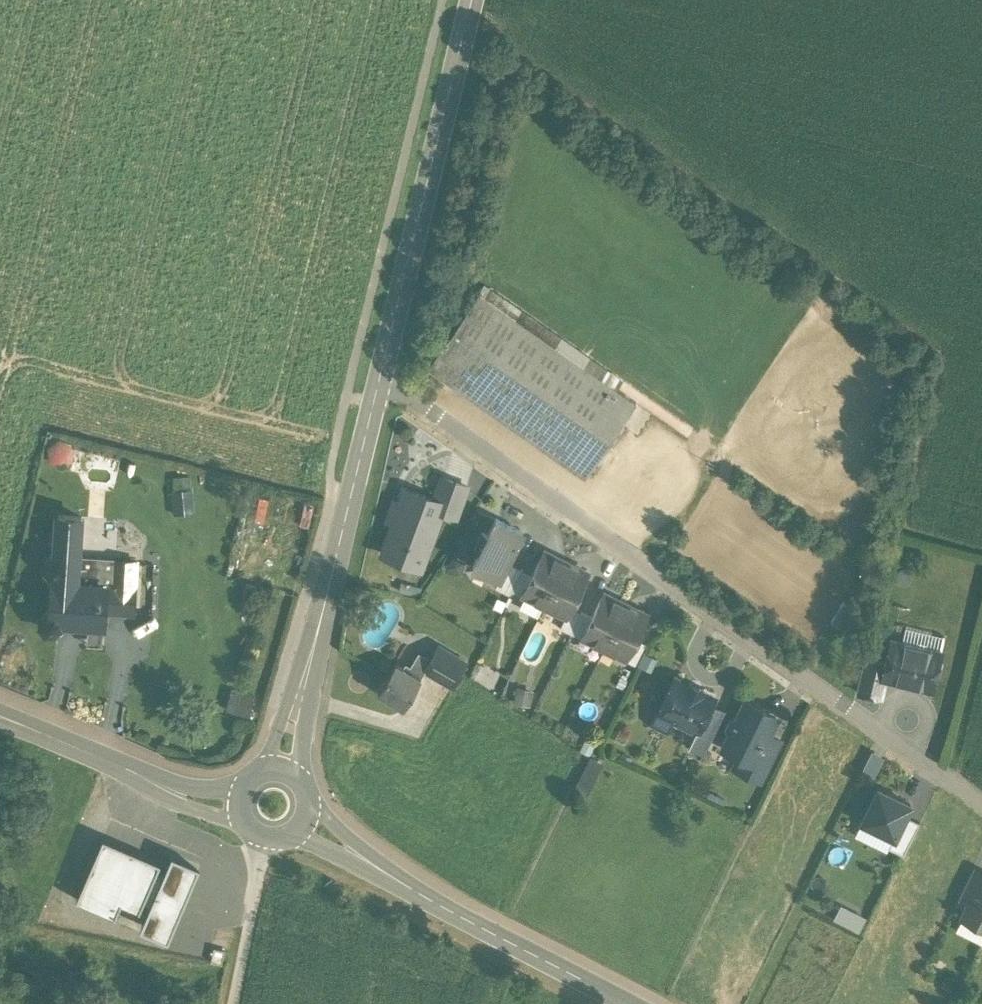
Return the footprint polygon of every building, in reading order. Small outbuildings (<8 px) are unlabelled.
[(636,401),(479,290),(426,364),(583,475),(636,401)] [(64,435),(47,431),(40,459),(59,463),(64,435)] [(467,485),(442,476),(434,498),(444,501),(441,510),(456,515),(467,485)] [(192,487),(172,489),(173,513),(193,511),(192,487)] [(434,498),(412,490),(407,504),(395,500),(388,519),(394,521),(382,552),(403,560),(408,549),(424,555),(441,510),(444,501),(434,498)] [(269,516),(305,521),(309,496),(273,491),(269,516)] [(75,515),(58,514),(54,578),(76,579),(77,569),(81,516),(76,515),(77,514),(75,514),(75,515)] [(495,517),(487,533),(482,531),(474,548),(479,550),(472,564),(499,577),(507,561),(522,530),(495,517)] [(532,573),(523,592),(544,603),(565,560),(544,550),(532,573)] [(136,562),(115,560),(114,569),(114,584),(106,583),(105,609),(127,610),(129,586),(134,586),(136,562)] [(565,560),(544,603),(566,614),(570,605),(587,571),(565,560)] [(521,568),(507,561),(499,577),(495,586),(509,593),(511,589),(521,568)] [(114,569),(102,568),(101,570),(101,583),(106,583),(114,584),(114,569)] [(521,568),(511,589),(522,594),(523,592),(532,573),(521,568)] [(50,633),(56,631),(61,626),(62,621),(76,621),(88,622),(104,623),(105,609),(106,583),(101,583),(101,570),(77,569),(76,579),(54,578),(52,609),(49,609),(43,610),(39,615),(38,621),(40,627),(44,631),(50,633)] [(625,602),(604,592),(592,616),(582,635),(604,645),(625,602)] [(625,602),(604,645),(625,656),(635,637),(646,613),(625,602)] [(581,610),(570,605),(566,614),(560,626),(571,631),(581,610)] [(581,610),(571,631),(581,637),(582,635),(592,616),(581,610)] [(104,623),(88,622),(87,632),(86,641),(102,643),(103,633),(104,623)] [(625,656),(624,658),(635,663),(645,642),(635,637),(625,656)] [(940,651),(891,639),(885,662),(882,675),(886,676),(931,687),(933,677),(938,674),(940,665),(937,660),(940,651)] [(465,660),(438,645),(430,658),(431,659),(424,669),(451,684),(465,660)] [(430,658),(418,651),(411,664),(423,671),(424,669),(431,659),(430,658)] [(885,662),(864,658),(856,691),(881,697),(886,676),(882,675),(885,662)] [(408,669),(395,661),(378,690),(403,705),(420,677),(423,671),(411,664),(408,669)] [(687,683),(674,677),(658,709),(697,728),(698,728),(710,703),(714,696),(701,690),(702,687),(688,680),(687,683)] [(256,711),(258,690),(228,688),(226,709),(256,711)] [(746,699),(737,716),(732,718),(728,725),(730,731),(723,746),(751,760),(753,761),(767,732),(775,716),(760,709),(761,707),(746,699)] [(710,703),(698,728),(697,728),(689,744),(702,751),(723,709),(710,703)] [(767,732),(753,761),(751,760),(745,772),(759,779),(780,738),(767,732)] [(910,803),(878,787),(862,820),(893,836),(894,836),(905,815),(910,803)] [(905,815),(894,836),(893,836),(888,846),(903,854),(919,822),(905,815)] [(160,862),(101,838),(76,898),(115,914),(120,900),(139,908),(141,905),(147,908),(141,921),(170,933),(197,868),(169,856),(160,877),(154,875),(160,862)] [(970,872),(958,898),(969,903),(981,878),(970,872)] [(981,878),(969,903),(963,915),(981,925),(981,876),(981,878)] [(225,948),(214,946),(211,960),(222,962),(225,948)]
